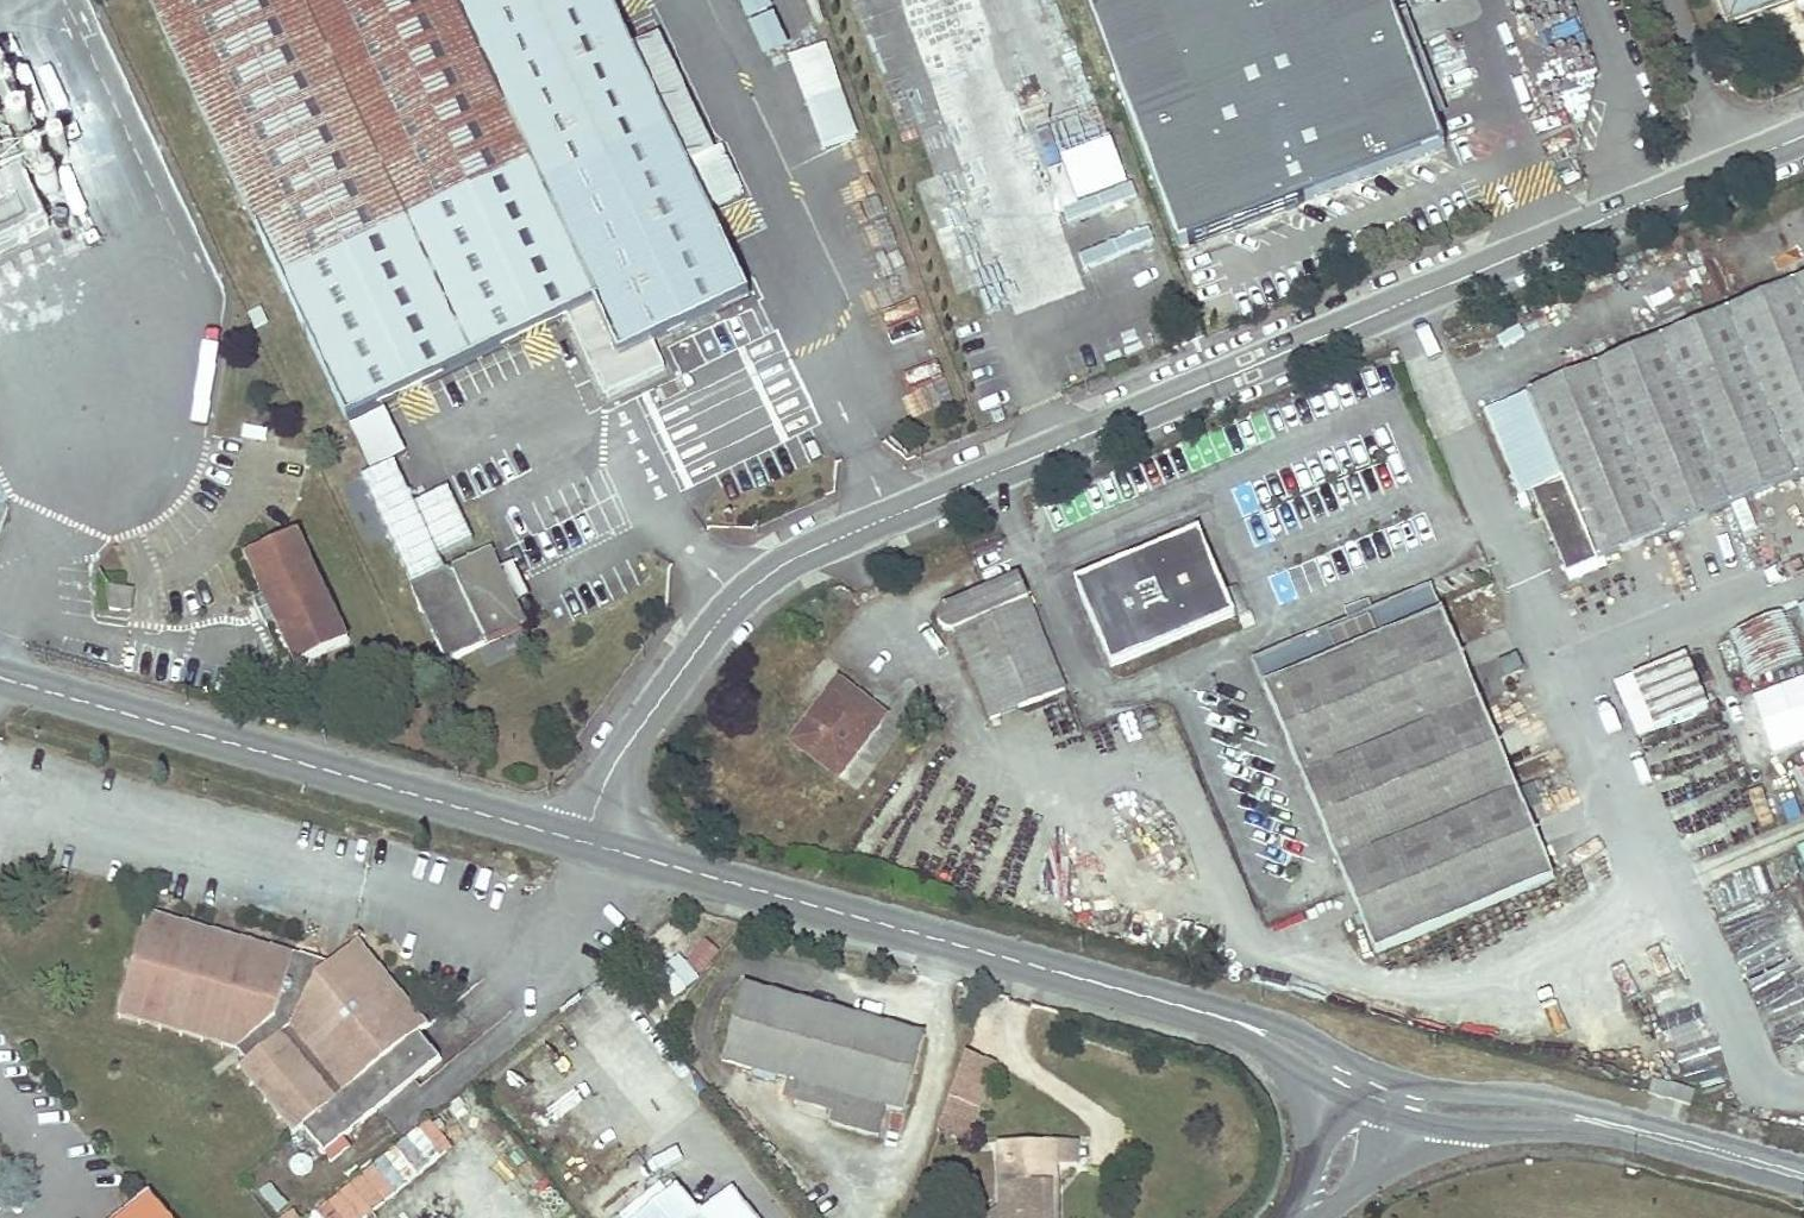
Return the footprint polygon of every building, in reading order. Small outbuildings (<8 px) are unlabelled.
[(610,0),(146,0),(345,424),(567,320),(604,399),(666,370),(653,344),(750,298),(610,0)] [(771,8),(768,0),(738,0),(747,19),(771,8)] [(1350,0),(1083,0),(1117,90),(1350,0)] [(1117,90),(1177,248),(1443,148),(1387,0),(1350,0),(1117,90)] [(1731,26),(1798,0),(1721,0),(1731,26)] [(774,12),(749,21),(762,55),(787,46),(774,12)] [(42,36),(29,41),(35,53),(47,47),(42,36)] [(821,148),(858,136),(826,42),(789,54),(821,148)] [(36,137),(25,114),(2,125),(12,148),(36,137)] [(47,231),(0,130),(0,253),(47,231)] [(42,156),(23,165),(31,182),(50,174),(42,156)] [(1528,396),(1562,479),(1557,480),(1523,398),(1490,411),(1524,494),(1529,492),(1564,576),(1803,475),(1803,279),(1528,396)] [(265,326),(258,310),(248,315),(255,330),(265,326)] [(1197,327),(1177,335),(1182,347),(1202,338),(1197,327)] [(276,612),(273,613),(271,614),(296,667),(347,644),(295,536),(246,559),(267,604),(271,602),(276,612)] [(1198,537),(1076,586),(1110,671),(1232,622),(1198,537)] [(525,626),(490,551),(410,588),(445,662),(525,626)] [(948,632),(952,631),(989,721),(1063,691),(1018,579),(940,612),(937,615),(936,620),(938,626),(941,629),(945,631),(948,632)] [(1551,880),(1428,589),(1252,661),(1374,954),(1551,880)] [(276,612),(271,602),(267,604),(271,614),(273,613),(276,612)] [(1801,659),(1782,612),(1727,634),(1746,682),(1801,659)] [(1690,654),(1617,675),(1633,731),(1706,711),(1690,654)] [(836,778),(882,718),(837,682),(791,743),(836,778)] [(1803,705),(1803,682),(1760,700),(1768,720),(1803,705)] [(437,1060),(427,1047),(416,1033),(425,1025),(357,943),(329,966),(318,976),(289,966),(292,955),(148,915),(119,1016),(237,1049),(247,1061),(239,1069),(293,1134),(303,1128),(324,1152),(437,1060)] [(704,972),(719,950),(704,939),(689,961),(704,972)] [(318,976),(329,966),(292,955),(289,966),(318,976)] [(746,1078),(759,1080),(762,1072),(786,1080),(784,1088),(800,1093),(802,1084),(835,1093),(829,1113),(827,1122),(875,1136),(884,1107),(901,1112),(923,1038),(744,989),(722,1062),(749,1069),(746,1078)] [(967,1140),(995,1061),(964,1050),(937,1129),(967,1140)] [(759,1080),(784,1088),(786,1080),(762,1072),(759,1080)] [(835,1093),(802,1084),(800,1093),(784,1088),(781,1100),(829,1113),(835,1093)] [(1052,1216),(1055,1216),(1055,1165),(1068,1165),(1068,1143),(1007,1143),(1007,1166),(1000,1166),(1000,1217),(1049,1217),(1049,1216),(1052,1216)] [(1068,1143),(1068,1165),(1078,1165),(1078,1143),(1068,1143)] [(701,1215),(677,1187),(670,1193),(660,1180),(615,1217),(751,1217),(729,1192),(701,1215)] [(148,1195),(120,1217),(167,1217),(148,1195)]
